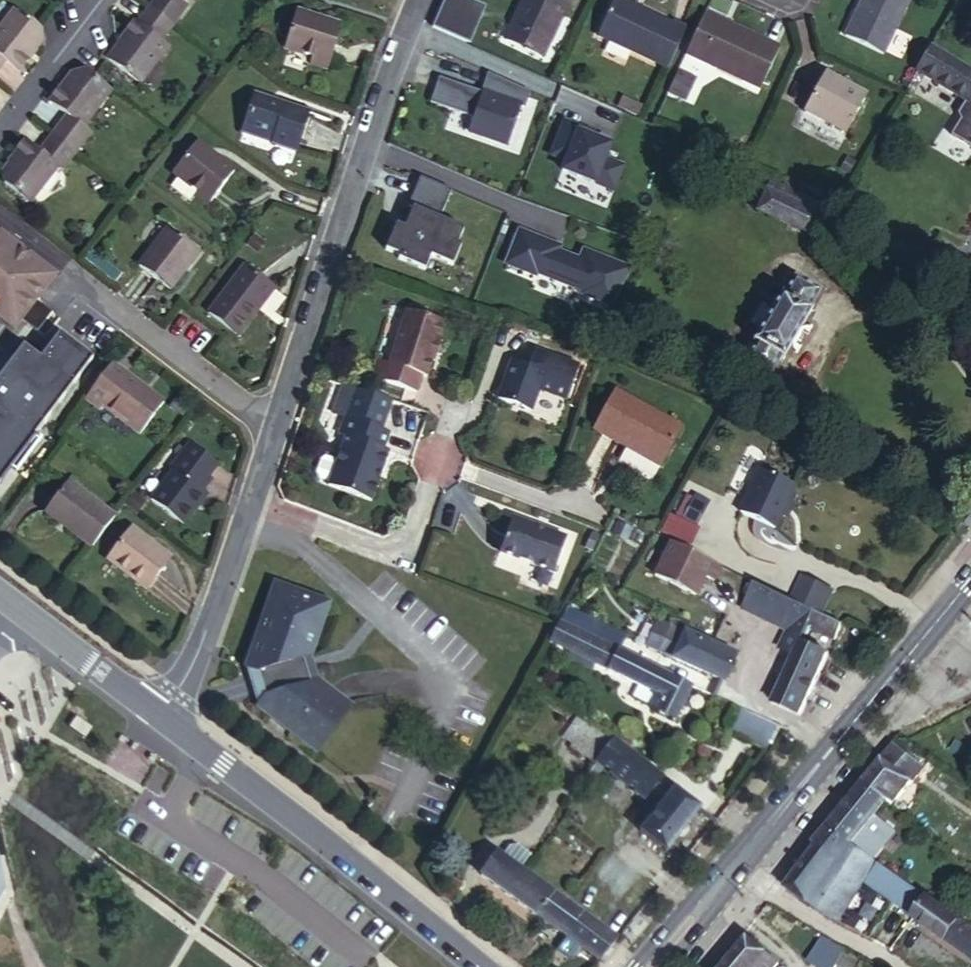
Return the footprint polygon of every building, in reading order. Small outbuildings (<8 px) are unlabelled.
[(152,7),(175,25),(187,10),(177,2),(179,0),(157,0),(152,7)] [(431,29),(464,43),(480,7),(465,0),(444,0),(431,29)] [(512,27),(551,44),(570,0),(524,0),(512,27)] [(668,69),(686,31),(618,0),(614,0),(597,37),(668,69)] [(845,38),(884,57),(910,0),(863,0),(845,38)] [(175,25),(152,7),(138,25),(133,21),(122,37),(124,38),(107,61),(138,85),(168,48),(161,44),(175,25)] [(41,38),(40,26),(16,8),(0,29),(0,71),(6,63),(18,72),(29,57),(28,56),(41,38)] [(285,48),(312,56),(331,62),(342,26),(297,11),(285,48)] [(704,14),(685,55),(761,90),(779,49),(704,14)] [(551,44),(512,27),(505,42),(545,59),(551,44)] [(933,51),(919,74),(967,104),(968,104),(970,106),(970,74),(933,51)] [(331,62),(312,56),(310,63),(329,69),(331,62)] [(680,66),(667,93),(681,100),(694,73),(680,66)] [(51,134),(75,152),(90,133),(82,127),(110,90),(85,70),(70,73),(48,102),(66,115),(51,134)] [(524,108),(531,92),(488,73),(480,91),(439,74),(428,100),(472,118),(466,132),(502,147),(519,105),(524,108)] [(867,97),(825,74),(804,111),(847,135),(867,97)] [(257,98),(242,138),(294,157),(310,117),(257,98)] [(581,129),(565,123),(552,156),(567,162),(563,172),(614,192),(623,168),(605,160),(611,146),(591,138),(579,134),(581,129)] [(61,171),(75,152),(51,134),(39,151),(23,138),(10,153),(13,155),(1,171),(2,184),(28,203),(56,167),(61,171)] [(172,178),(198,198),(211,208),(236,175),(196,147),(172,178)] [(451,191),(419,178),(407,206),(412,208),(404,227),(396,223),(385,248),(389,250),(387,253),(448,276),(460,245),(457,244),(463,229),(439,219),(451,191)] [(825,205),(771,181),(757,212),(812,236),(825,205)] [(211,208),(198,198),(193,203),(207,213),(211,208)] [(167,229),(140,266),(169,289),(197,251),(167,229)] [(520,231),(507,264),(536,276),(537,273),(584,292),(582,294),(613,307),(628,268),(585,251),(581,261),(558,252),(560,248),(520,231)] [(56,275),(0,233),(0,305),(21,321),(36,302),(56,275)] [(255,308),(272,286),(244,266),(208,314),(241,338),(260,312),(255,308)] [(817,291),(795,278),(784,298),(781,296),(754,343),(758,344),(746,364),(769,377),(781,356),(784,359),(810,312),(806,311),(817,291)] [(277,289),(272,286),(255,308),(260,312),(277,289)] [(53,314),(36,302),(21,321),(37,335),(53,314)] [(0,305),(0,321),(14,332),(21,321),(0,305)] [(384,359),(377,375),(417,391),(422,374),(427,376),(433,359),(434,359),(442,338),(440,337),(446,321),(408,307),(389,360),(384,359)] [(42,424),(92,355),(61,331),(41,355),(24,342),(0,373),(0,393),(42,424)] [(577,368),(532,350),(526,366),(509,360),(494,399),(526,412),(535,390),(563,401),(577,368)] [(377,375),(384,359),(378,357),(372,372),(377,375)] [(165,409),(110,367),(84,402),(100,415),(104,410),(142,438),(165,409)] [(11,468),(31,441),(30,440),(42,424),(0,393),(0,483),(11,468)] [(618,394),(598,433),(630,450),(633,445),(668,462),(685,427),(618,394)] [(344,435),(327,483),(370,499),(388,451),(382,449),(388,431),(382,428),(387,414),(361,405),(356,419),(344,415),(337,433),(344,435)] [(36,445),(31,441),(11,468),(15,472),(36,445)] [(191,445),(182,456),(208,477),(217,466),(191,445)] [(668,462),(633,445),(630,450),(665,467),(668,462)] [(316,475),(328,479),(336,458),(324,454),(320,457),(315,470),(316,475)] [(205,496),(201,493),(197,490),(208,477),(182,456),(172,468),(174,470),(150,498),(181,524),(205,496)] [(99,537),(123,506),(77,469),(57,495),(77,510),(72,517),(99,537)] [(792,484),(759,469),(739,513),(773,528),(792,484)] [(197,490),(201,493),(211,480),(208,477),(197,490)] [(133,493),(123,506),(134,514),(143,502),(133,493)] [(52,501),(72,517),(77,510),(57,495),(52,501)] [(710,503),(696,496),(693,501),(707,508),(710,503)] [(707,508),(693,501),(683,519),(696,527),(707,508)] [(534,527),(511,517),(497,551),(550,574),(565,540),(543,531),(534,527)] [(537,521),(534,527),(543,531),(546,526),(537,521)] [(131,527),(106,558),(144,588),(169,558),(131,527)] [(598,537),(590,535),(584,549),(592,552),(598,537)] [(721,566),(672,542),(655,575),(695,595),(705,577),(714,581),(721,566)] [(326,599),(269,580),(241,663),(243,664),(255,667),(262,691),(254,701),(253,703),(267,714),(275,711),(275,720),(314,750),(351,702),(316,675),(303,666),(298,654),(308,651),(326,599)] [(802,581),(792,601),(820,615),(831,595),(802,581)] [(841,626),(757,584),(744,611),(788,634),(786,637),(779,652),(795,658),(802,645),(808,630),(833,642),(841,626)] [(569,608),(562,624),(590,637),(593,639),(600,625),(569,608)] [(692,621),(691,624),(687,633),(734,656),(740,643),(692,621)] [(562,624),(561,623),(552,643),(578,657),(580,658),(590,637),(562,624)] [(628,638),(600,625),(593,639),(603,644),(621,653),(628,638)] [(656,652),(672,659),(682,636),(667,628),(656,652)] [(672,659),(724,683),(736,656),(734,656),(687,633),(684,632),(682,636),(672,659)] [(779,652),(786,637),(784,636),(777,650),(779,652)] [(603,644),(593,639),(590,637),(580,658),(592,664),(603,644)] [(674,722),(690,688),(621,653),(603,644),(592,664),(637,686),(662,700),(655,713),(674,722)] [(828,656),(802,645),(795,658),(775,705),(801,716),(828,656)] [(308,651),(298,654),(303,666),(316,675),(308,651)] [(255,667),(243,664),(254,701),(262,691),(255,667)] [(630,699),(655,713),(662,700),(637,686),(630,699)] [(275,711),(267,714),(275,720),(275,711)] [(762,751),(774,726),(741,711),(729,736),(762,751)] [(605,736),(578,718),(563,737),(573,744),(569,749),(593,766),(611,740),(605,736)] [(954,739),(947,750),(957,757),(964,745),(954,739)] [(611,740),(593,766),(582,782),(590,788),(605,769),(646,801),(661,780),(611,740)] [(924,769),(894,747),(883,760),(913,783),(924,769)] [(913,783),(883,760),(865,783),(890,803),(894,807),(913,783)] [(890,803),(865,783),(829,829),(876,863),(898,832),(878,818),(890,803)] [(666,853),(700,810),(674,790),(640,833),(666,853)] [(876,863),(829,829),(815,846),(819,849),(787,891),(822,915),(842,921),(867,884),(880,866),(876,863)] [(505,850),(501,857),(517,869),(527,856),(514,847),(505,850)] [(552,895),(517,869),(501,857),(496,854),(480,877),(535,918),(552,895)] [(886,857),(880,866),(899,879),(904,871),(886,857)] [(899,879),(880,866),(867,884),(891,900),(903,883),(899,879)] [(903,883),(891,900),(914,919),(928,900),(903,883)] [(565,939),(581,917),(552,895),(535,918),(565,939)] [(959,922),(928,900),(914,919),(970,960),(970,930),(959,922)] [(959,922),(970,930),(970,907),(959,922)] [(599,965),(617,943),(581,917),(565,939),(556,951),(568,961),(576,961),(582,952),(599,965)] [(844,954),(822,940),(809,963),(816,966),(837,966),(844,954)] [(727,966),(776,966),(778,965),(748,941),(727,966)] [(844,954),(837,966),(860,966),(862,964),(844,954)]
